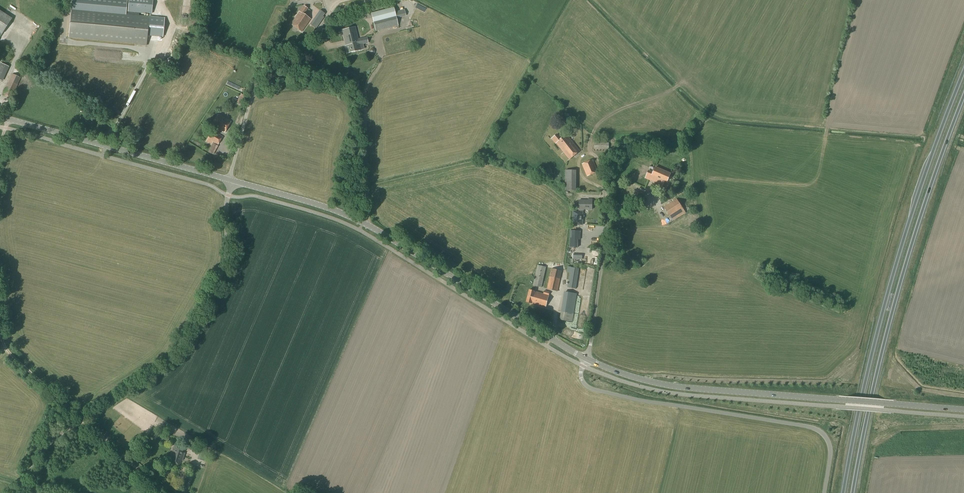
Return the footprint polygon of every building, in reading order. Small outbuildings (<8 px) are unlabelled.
[(68,38),(135,44),(135,45),(146,46),(149,17),(139,16),(139,14),(126,12),(127,5),(77,0),(72,0),(68,38)] [(152,0),(129,0),(128,12),(152,14),(153,1),(152,0)] [(302,32),(311,19),(304,14),(308,9),(304,6),(290,24),(302,32)] [(394,7),(371,13),(373,22),(376,31),(398,26),(397,18),(395,12),(394,7)] [(316,29),(326,14),(320,10),(310,25),(316,29)] [(12,19),(0,11),(0,36),(12,19)] [(355,28),(342,31),(345,42),(348,41),(349,43),(351,43),(352,44),(358,42),(358,39),(355,28)] [(346,47),(345,47),(347,54),(361,50),(360,45),(368,43),(367,38),(361,40),(361,42),(358,42),(352,44),(352,45),(346,47)] [(3,81),(9,67),(0,63),(0,80),(2,81),(3,81)] [(11,99),(21,78),(12,74),(2,95),(11,99)] [(240,106),(244,98),(240,96),(236,103),(240,106)] [(224,117),(219,114),(211,126),(216,129),(217,129),(225,133),(231,121),(224,117)] [(218,146),(223,137),(212,131),(205,142),(211,146),(212,143),(218,146)] [(561,139),(557,134),(551,139),(556,144),(556,143),(569,160),(580,151),(567,134),(561,139)] [(587,177),(598,172),(593,159),(582,164),(587,177)] [(667,182),(671,174),(655,167),(650,180),(657,183),(656,183),(663,186),(665,181),(667,182)] [(579,170),(568,170),(568,187),(572,187),(572,190),(579,190),(579,170)] [(592,205),(592,199),(584,199),(584,204),(578,204),(578,210),(579,210),(579,213),(575,213),(575,227),(583,227),(583,213),(582,213),(582,210),(591,210),(591,205),(592,205)] [(673,221),(686,213),(677,199),(664,207),(673,221)] [(577,248),(578,239),(580,240),(580,230),(570,230),(569,247),(577,248)] [(675,262),(653,268),(655,276),(677,271),(675,262)] [(542,288),(546,267),(538,265),(533,286),(542,288)] [(576,289),(579,269),(568,267),(566,273),(570,274),(568,288),(576,289)] [(558,291),(562,271),(552,268),(547,289),(558,291)] [(543,294),(535,291),(530,290),(527,302),(532,303),(532,304),(546,308),(550,295),(549,295),(550,292),(544,291),(543,294)] [(573,322),(577,294),(564,292),(560,320),(573,322)] [(205,444),(202,443),(201,445),(200,447),(194,446),(193,448),(192,452),(199,454),(197,459),(204,461),(205,455),(206,454),(207,454),(208,451),(207,451),(208,446),(205,446),(205,444)] [(185,450),(174,446),(173,449),(171,456),(170,459),(169,461),(180,465),(181,460),(182,461),(185,453),(184,453),(185,450)]
